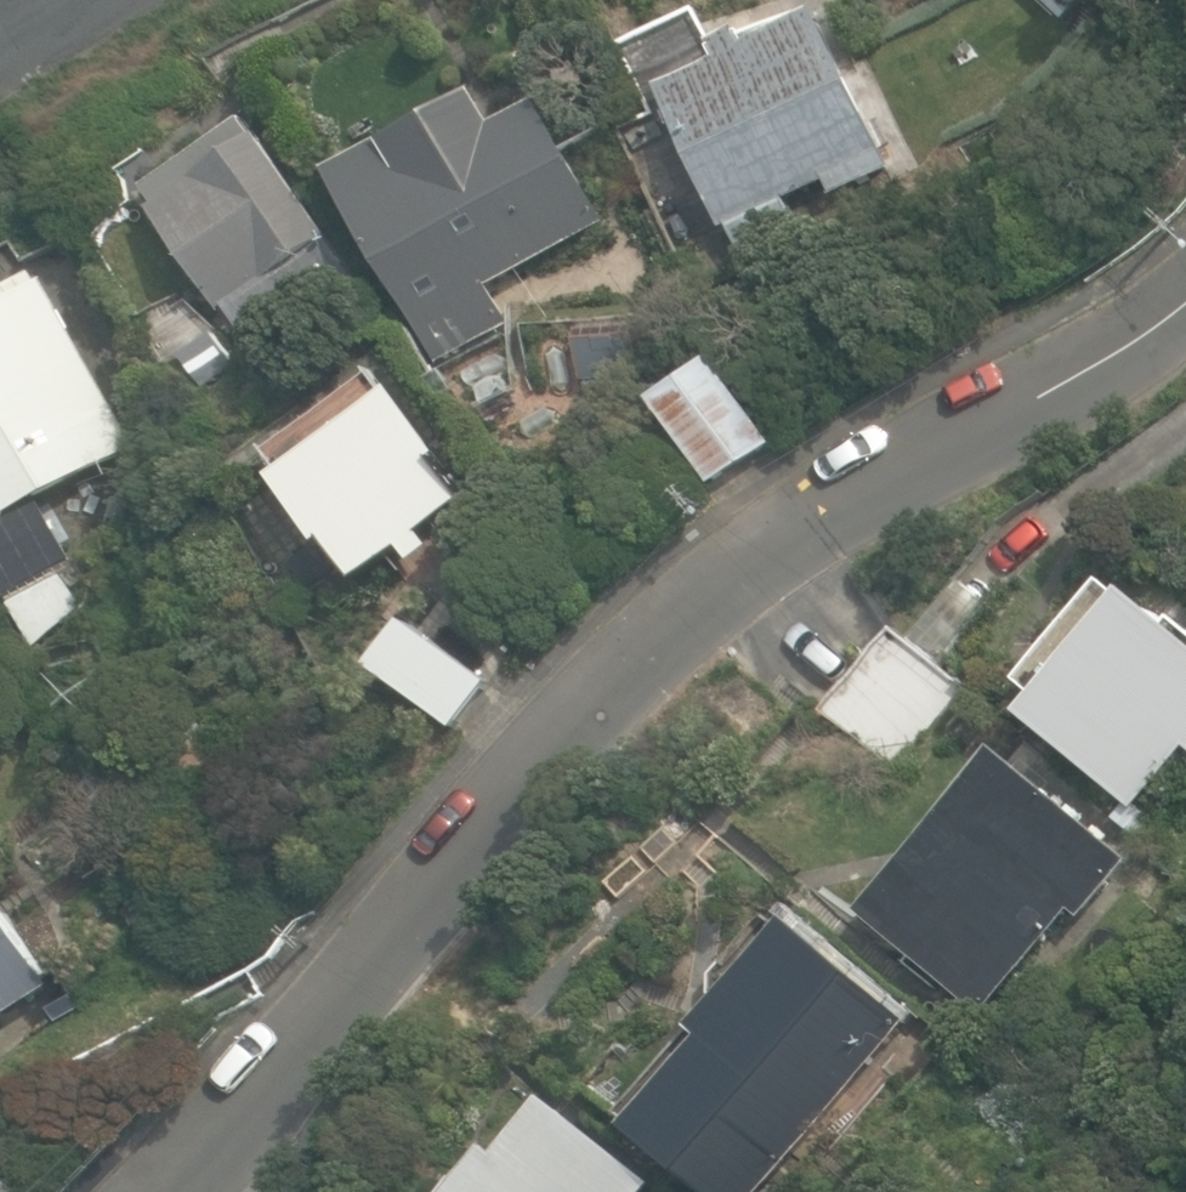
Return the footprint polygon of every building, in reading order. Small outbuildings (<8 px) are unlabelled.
[(1084,0),(1041,0),(1064,22),(1084,0)] [(895,169),(820,9),(749,42),(743,29),(711,45),(717,58),(654,88),(722,231),(732,226),(749,261),(808,234),(791,197),(825,181),(833,198),(895,169)] [(335,173),(437,363),(514,322),(494,284),(610,222),(545,102),(500,126),(483,94),(335,173)] [(230,323),(249,352),(353,282),(326,241),(330,238),(261,136),(256,139),(244,120),(142,189),(155,208),(150,211),(227,325),(230,323)] [(37,649),(86,605),(65,568),(81,559),(48,500),(140,448),(37,270),(0,291),(0,594),(5,601),(8,599),(37,649)] [(661,402),(714,485),(777,445),(723,361),(661,402)] [(335,537),(365,578),(407,548),(416,560),(438,545),(429,533),(473,500),(444,460),(449,456),(399,389),(277,478),(325,545),(335,537)] [(914,640),(945,666),(996,603),(965,578),(914,640)] [(1137,810),(1185,753),(1185,636),(1135,592),(1028,715),(1137,810)] [(374,669),(456,729),(491,682),(411,622),(374,669)] [(829,713),(898,774),(971,691),(902,630),(829,713)] [(866,911),(985,1016),(1076,910),(1085,918),(1138,857),(1010,746),(866,911)] [(56,984),(0,897),(0,1020),(56,984)] [(708,1191),(762,1191),(911,1021),(795,920),(786,930),(780,925),(723,991),(729,996),(702,1027),(713,1037),(634,1128),(708,1191)] [(657,1179),(554,1098),(509,1155),(497,1145),(459,1191),(647,1191),(657,1179)] [(0,1172),(0,1191),(21,1191),(0,1172)]
